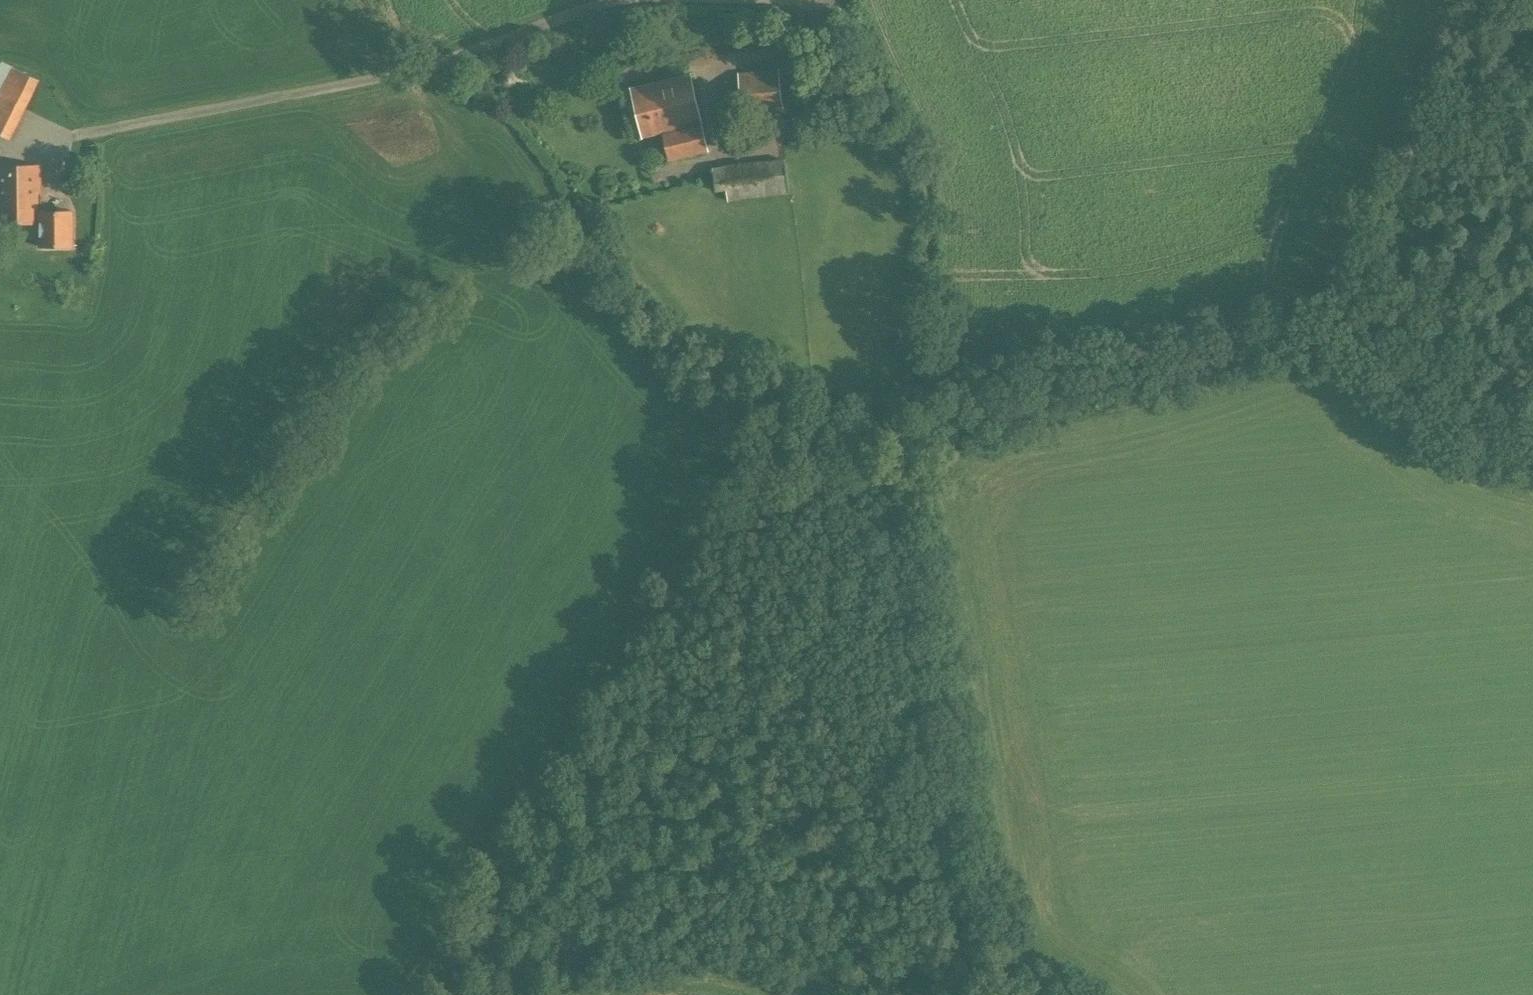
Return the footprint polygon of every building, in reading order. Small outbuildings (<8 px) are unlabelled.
[(40,81),(1,62),(0,65),(0,136),(10,141),(40,81)] [(742,118),(783,113),(779,69),(737,72),(742,118)] [(668,160),(707,151),(690,75),(630,89),(641,138),(662,133),(668,160)] [(727,203),(788,196),(784,160),(712,168),(715,192),(725,192),(727,203)] [(72,247),(71,212),(40,212),(40,168),(0,169),(0,224),(40,224),(40,248),(72,247)]
